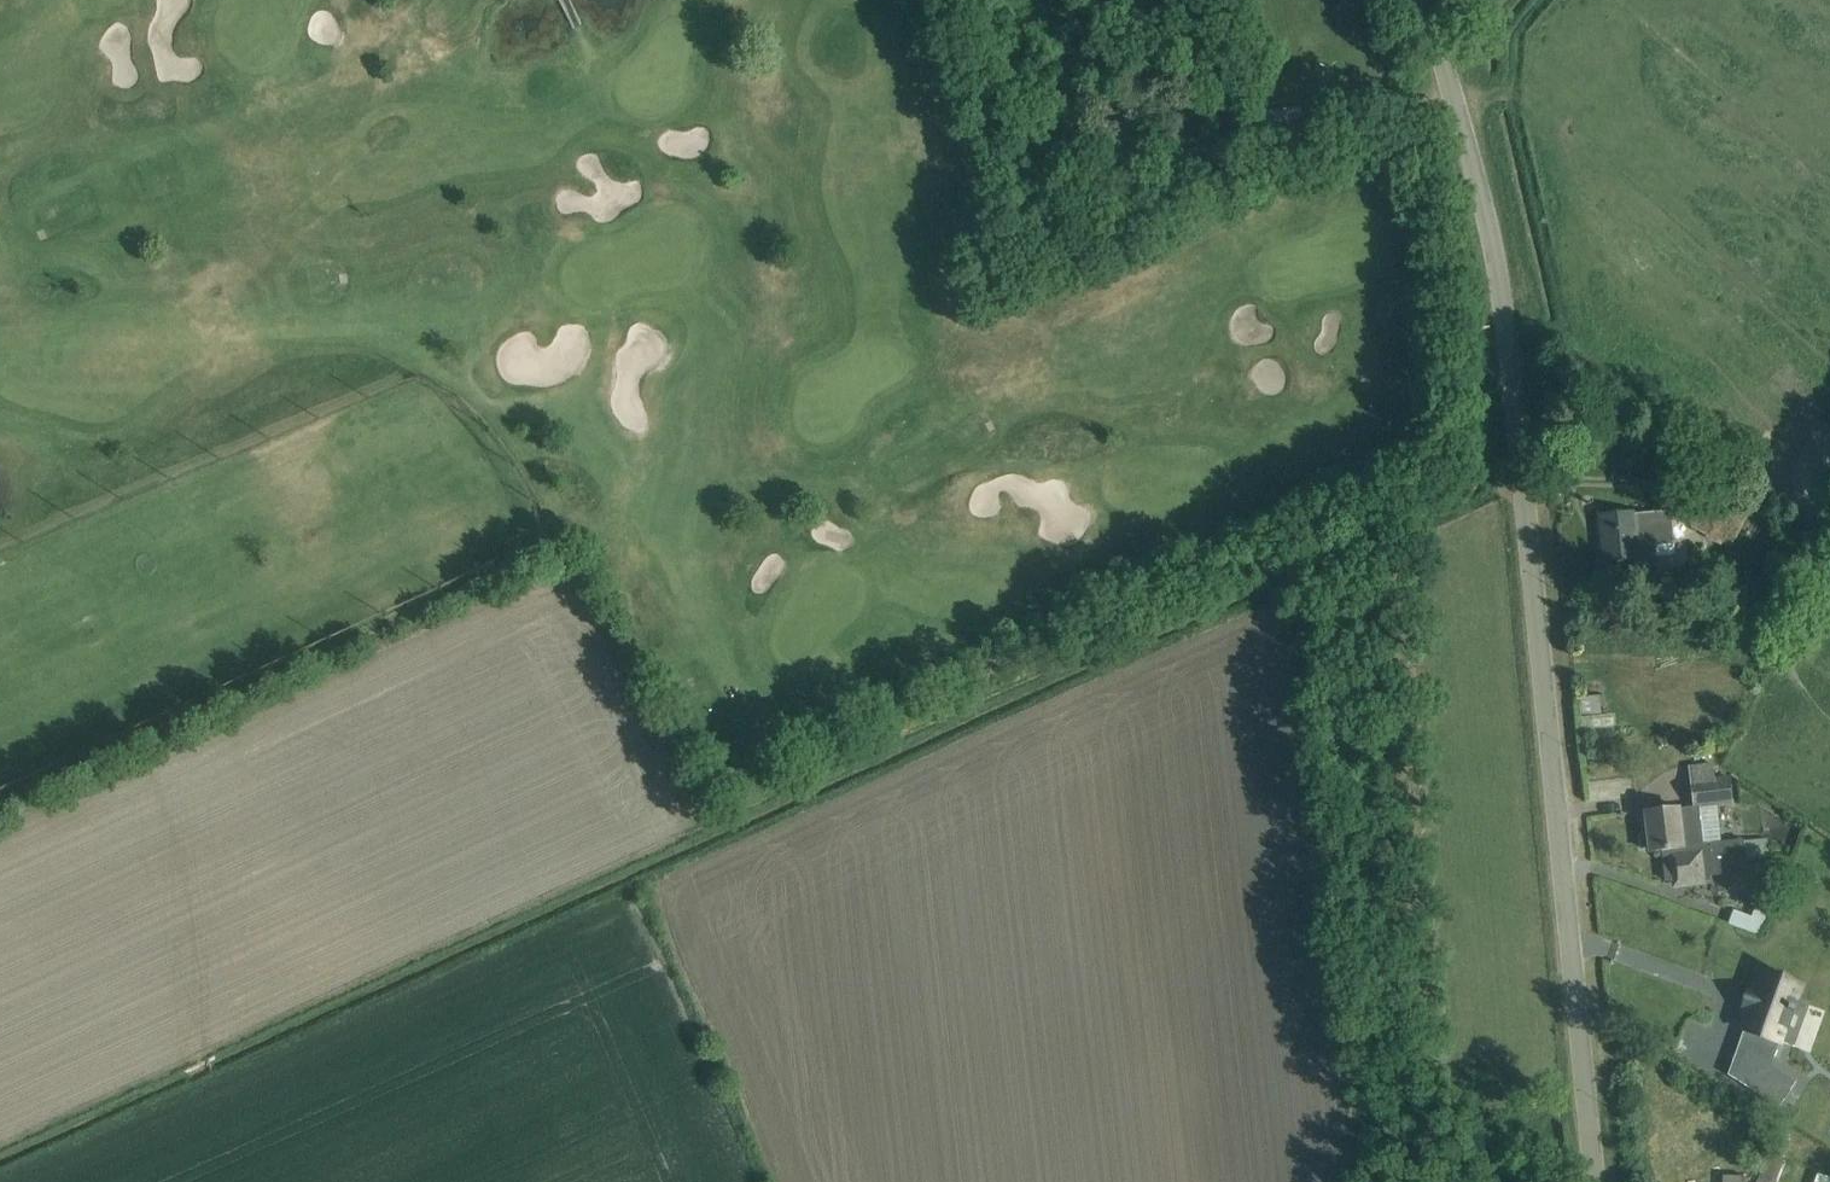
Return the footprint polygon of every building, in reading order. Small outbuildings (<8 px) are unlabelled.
[(1822,471),(1811,488),(1829,501),(1829,476),(1822,471)] [(1720,548),(1751,505),(1699,473),(1671,517),(1705,536),(1704,539),(1720,548)] [(1624,514),(1600,516),(1602,542),(1604,542),(1605,560),(1604,560),(1604,562),(1616,561),(1628,560),(1630,560),(1632,575),(1654,573),(1652,557),(1651,547),(1672,545),(1669,512),(1631,515),(1630,514),(1624,514)] [(1611,715),(1601,716),(1599,697),(1580,698),(1582,718),(1581,718),(1582,732),(1613,730),(1611,715)] [(1695,808),(1695,810),(1716,807),(1732,805),(1728,776),(1691,780),(1694,808),(1695,808)] [(1641,835),(1642,849),(1650,850),(1650,852),(1660,851),(1664,882),(1670,881),(1709,876),(1727,873),(1726,864),(1745,862),(1743,839),(1741,840),(1720,842),(1716,807),(1695,810),(1695,808),(1694,808),(1677,810),(1677,809),(1669,810),(1645,813),(1647,832),(1641,835)] [(1732,909),(1728,924),(1759,932),(1765,908),(1754,905),(1751,914),(1732,909)] [(1747,1007),(1739,1029),(1756,1035),(1750,1054),(1762,1062),(1746,1088),(1779,1109),(1796,1081),(1771,1065),(1790,1013),(1793,1013),(1794,1009),(1792,1008),(1799,987),(1759,972),(1751,995),(1750,994),(1750,996),(1751,996),(1748,1005),(1747,1005),(1746,1006),(1747,1007)] [(1785,1165),(1778,1162),(1767,1158),(1758,1181),(1779,1181),(1785,1165)]
